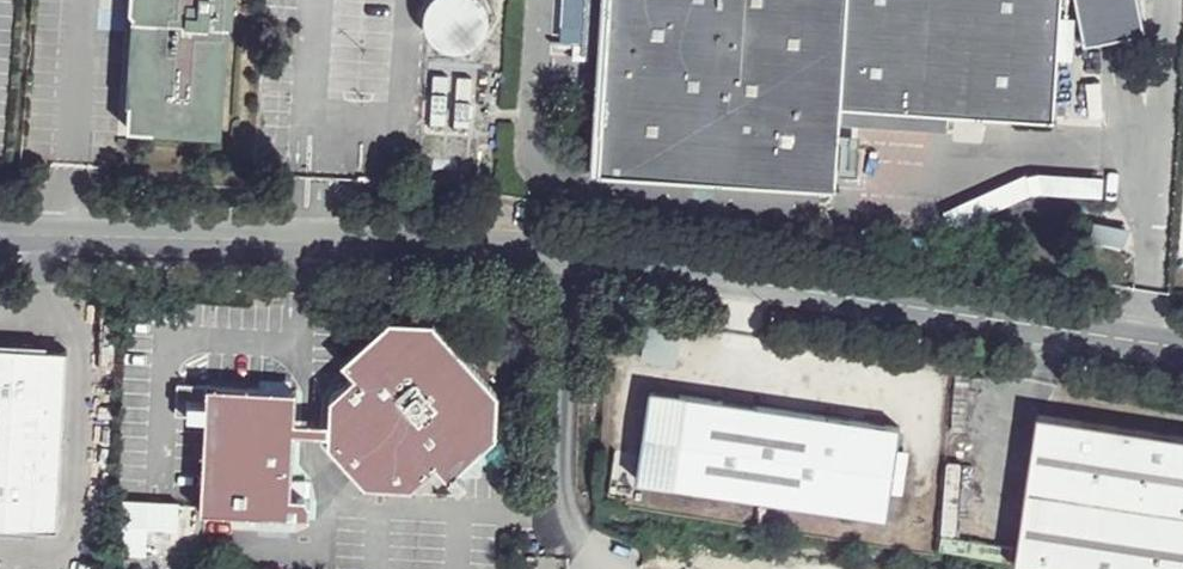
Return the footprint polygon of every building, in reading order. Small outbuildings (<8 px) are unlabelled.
[(124,127),(220,134),(227,24),(231,24),(233,0),(133,0),(124,127)] [(463,51),(473,45),(480,37),(483,26),(484,15),(480,5),(477,0),(423,0),(418,8),(416,19),(418,30),(423,40),(431,48),(441,52),(452,54),(463,51)] [(579,175),(831,182),(842,0),(595,0),(579,175)] [(831,182),(842,183),(848,117),(955,133),(954,110),(1046,119),(1055,0),(842,0),(831,182)] [(1082,40),(1139,28),(1134,0),(1073,0),(1082,40)] [(431,132),(455,133),(455,74),(433,73),(431,132)] [(455,74),(455,133),(481,136),(480,79),(455,74)] [(421,182),(400,181),(400,196),(421,197),(421,182)] [(444,468),(447,471),(458,460),(469,472),(483,472),(485,448),(480,442),(488,434),(490,432),(489,393),(426,323),(390,322),(343,366),(354,376),(330,399),(329,448),(366,493),(416,495),(444,468)] [(0,347),(0,525),(53,528),(64,349),(0,347)] [(637,477),(895,512),(907,423),(648,385),(637,477)] [(210,515),(314,518),(315,501),(308,496),(295,495),(298,391),(214,389),(210,515)] [(1065,568),(1182,568),(1182,437),(1039,414),(1016,561),(1065,568)] [(458,460),(447,471),(458,483),(469,472),(458,460)] [(124,552),(145,552),(145,526),(178,527),(178,500),(125,499),(124,552)]
